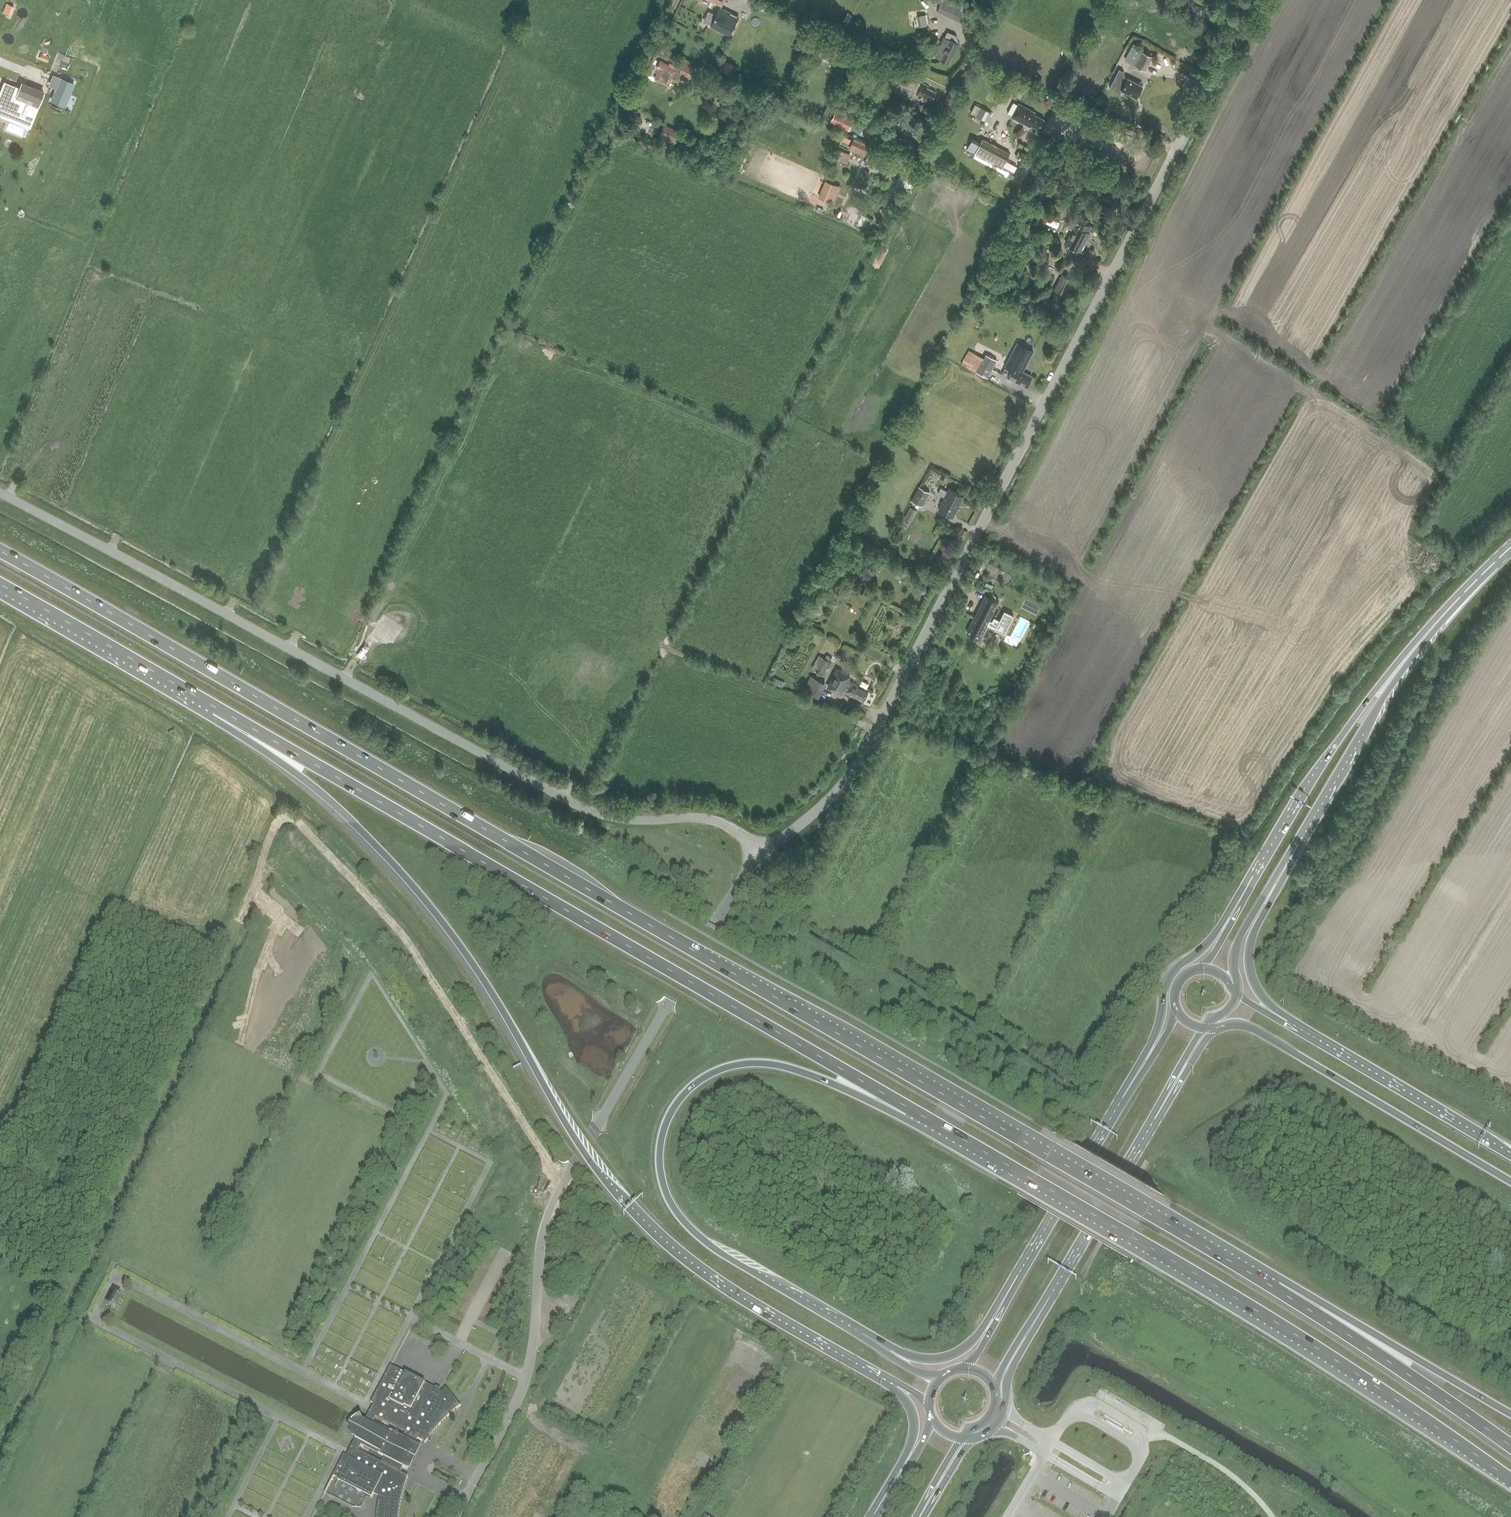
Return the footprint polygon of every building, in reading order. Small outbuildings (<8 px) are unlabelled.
[(953,0),(942,0),(941,3),(938,10),(961,21),(967,8),(953,0)] [(6,3),(2,13),(11,16),(15,6),(6,3)] [(730,35),(739,16),(720,7),(711,26),(730,35)] [(917,14),(918,26),(929,26),(928,14),(917,14)] [(806,28),(796,48),(805,53),(815,33),(806,28)] [(959,43),(959,37),(948,32),(937,56),(941,58),(949,62),(953,55),(954,56),(960,44),(959,43)] [(833,62),(839,49),(829,45),(823,58),(833,62)] [(1152,56),(1141,51),(1142,50),(1136,47),(1133,52),(1130,51),(1128,56),(1135,60),(1133,65),(1145,70),(1152,56)] [(719,71),(732,77),(737,64),(725,59),(719,71)] [(668,85),(671,79),(679,84),(681,79),(688,82),(695,68),(684,63),(682,67),(679,65),(678,67),(670,63),(669,65),(660,61),(657,68),(660,69),(655,79),(668,85)] [(1142,85),(1124,76),(1123,76),(1125,74),(1124,71),(1119,68),(1109,87),(1120,93),(1122,90),(1136,97),(1142,85)] [(53,75),(50,83),(57,86),(52,100),(65,105),(74,83),(53,75)] [(929,97),(932,99),(936,92),(927,88),(928,86),(920,82),(909,77),(904,87),(915,92),(914,93),(928,100),(929,97)] [(27,124),(32,111),(35,113),(44,92),(23,84),(15,104),(10,117),(27,124)] [(725,103),(729,93),(723,90),(718,100),(725,103)] [(1038,128),(1044,118),(1034,113),(1035,111),(1019,102),(1012,115),(1031,126),(1031,124),(1038,128)] [(987,121),(992,112),(975,104),(971,113),(987,121)] [(848,130),(855,116),(836,108),(830,121),(848,130)] [(871,128),(882,134),(885,128),(874,122),(871,128)] [(675,142),(680,131),(664,124),(659,135),(675,142)] [(865,156),(870,145),(854,138),(849,149),(865,156)] [(1002,168),(1010,153),(983,139),(975,154),(1002,168)] [(841,160),(845,152),(839,149),(835,158),(841,160)] [(1029,155),(1019,150),(1016,157),(1025,162),(1029,155)] [(894,175),(898,167),(888,162),(889,161),(872,153),(867,165),(884,172),(882,175),(882,176),(883,178),(887,179),(888,179),(889,178),(891,173),(894,175)] [(871,172),(865,170),(862,176),(868,178),(871,172)] [(834,203),(841,186),(825,180),(818,197),(834,203)] [(966,188),(951,180),(948,185),(963,193),(966,188)] [(889,216),(894,205),(885,201),(880,212),(889,216)] [(1073,254),(1076,254),(1078,249),(1080,250),(1090,232),(1089,231),(1091,226),(1072,216),(1067,226),(1073,229),(1066,243),(1067,243),(1065,248),(1066,251),(1073,254)] [(883,248),(892,230),(888,227),(883,237),(878,246),(883,248)] [(1029,253),(1032,246),(1024,243),(1021,250),(1029,253)] [(1061,268),(1055,284),(1066,293),(1075,275),(1061,268)] [(969,350),(962,364),(987,377),(996,360),(986,354),(984,357),(969,350)] [(1026,386),(1032,376),(1022,371),(1023,369),(1014,365),(1012,369),(1006,366),(1002,374),(1008,377),(1026,386)] [(922,506),(930,492),(919,486),(911,500),(922,506)] [(953,516),(963,496),(949,488),(948,491),(941,487),(938,493),(945,497),(939,509),(953,516)] [(911,521),(917,511),(910,507),(904,517),(911,521)] [(920,593),(923,594),(926,593),(927,591),(926,587),(924,585),(921,586),(919,589),(920,593)] [(967,633),(980,639),(999,601),(986,595),(967,633)] [(824,674),(830,660),(832,656),(826,654),(825,657),(819,655),(812,669),(824,674)] [(851,683),(848,682),(851,675),(836,668),(827,687),(841,695),(844,689),(847,690),(846,693),(863,701),(864,699),(868,691),(858,687),(859,684),(852,681),(851,683)] [(817,697),(825,682),(811,675),(804,690),(817,697)] [(109,1308),(118,1311),(124,1296),(115,1292),(109,1308)] [(408,1469),(404,1466),(408,1458),(411,1460),(414,1455),(410,1453),(415,1445),(419,1447),(420,1446),(415,1444),(418,1439),(425,1442),(425,1443),(428,1439),(433,1433),(437,1427),(441,1423),(446,1419),(450,1415),(454,1411),(460,1406),(447,1388),(442,1392),(391,1365),(371,1403),(374,1404),(365,1421),(364,1421),(362,1420),(360,1420),(359,1420),(357,1420),(355,1421),(353,1422),(350,1428),(349,1429),(349,1431),(350,1433),(351,1435),(351,1436),(353,1437),(355,1439),(356,1439),(347,1456),(344,1455),(325,1492),(326,1493),(326,1492),(325,1492),(334,1476),(339,1479),(338,1480),(339,1481),(339,1479),(358,1488),(357,1490),(360,1492),(361,1490),(372,1496),(371,1498),(372,1498),(375,1491),(380,1493),(378,1504),(377,1508),(376,1516),(399,1516),(400,1507),(401,1502),(402,1495),(404,1488),(406,1482),(408,1476),(407,1476),(400,1472),(403,1467),(408,1469)]
